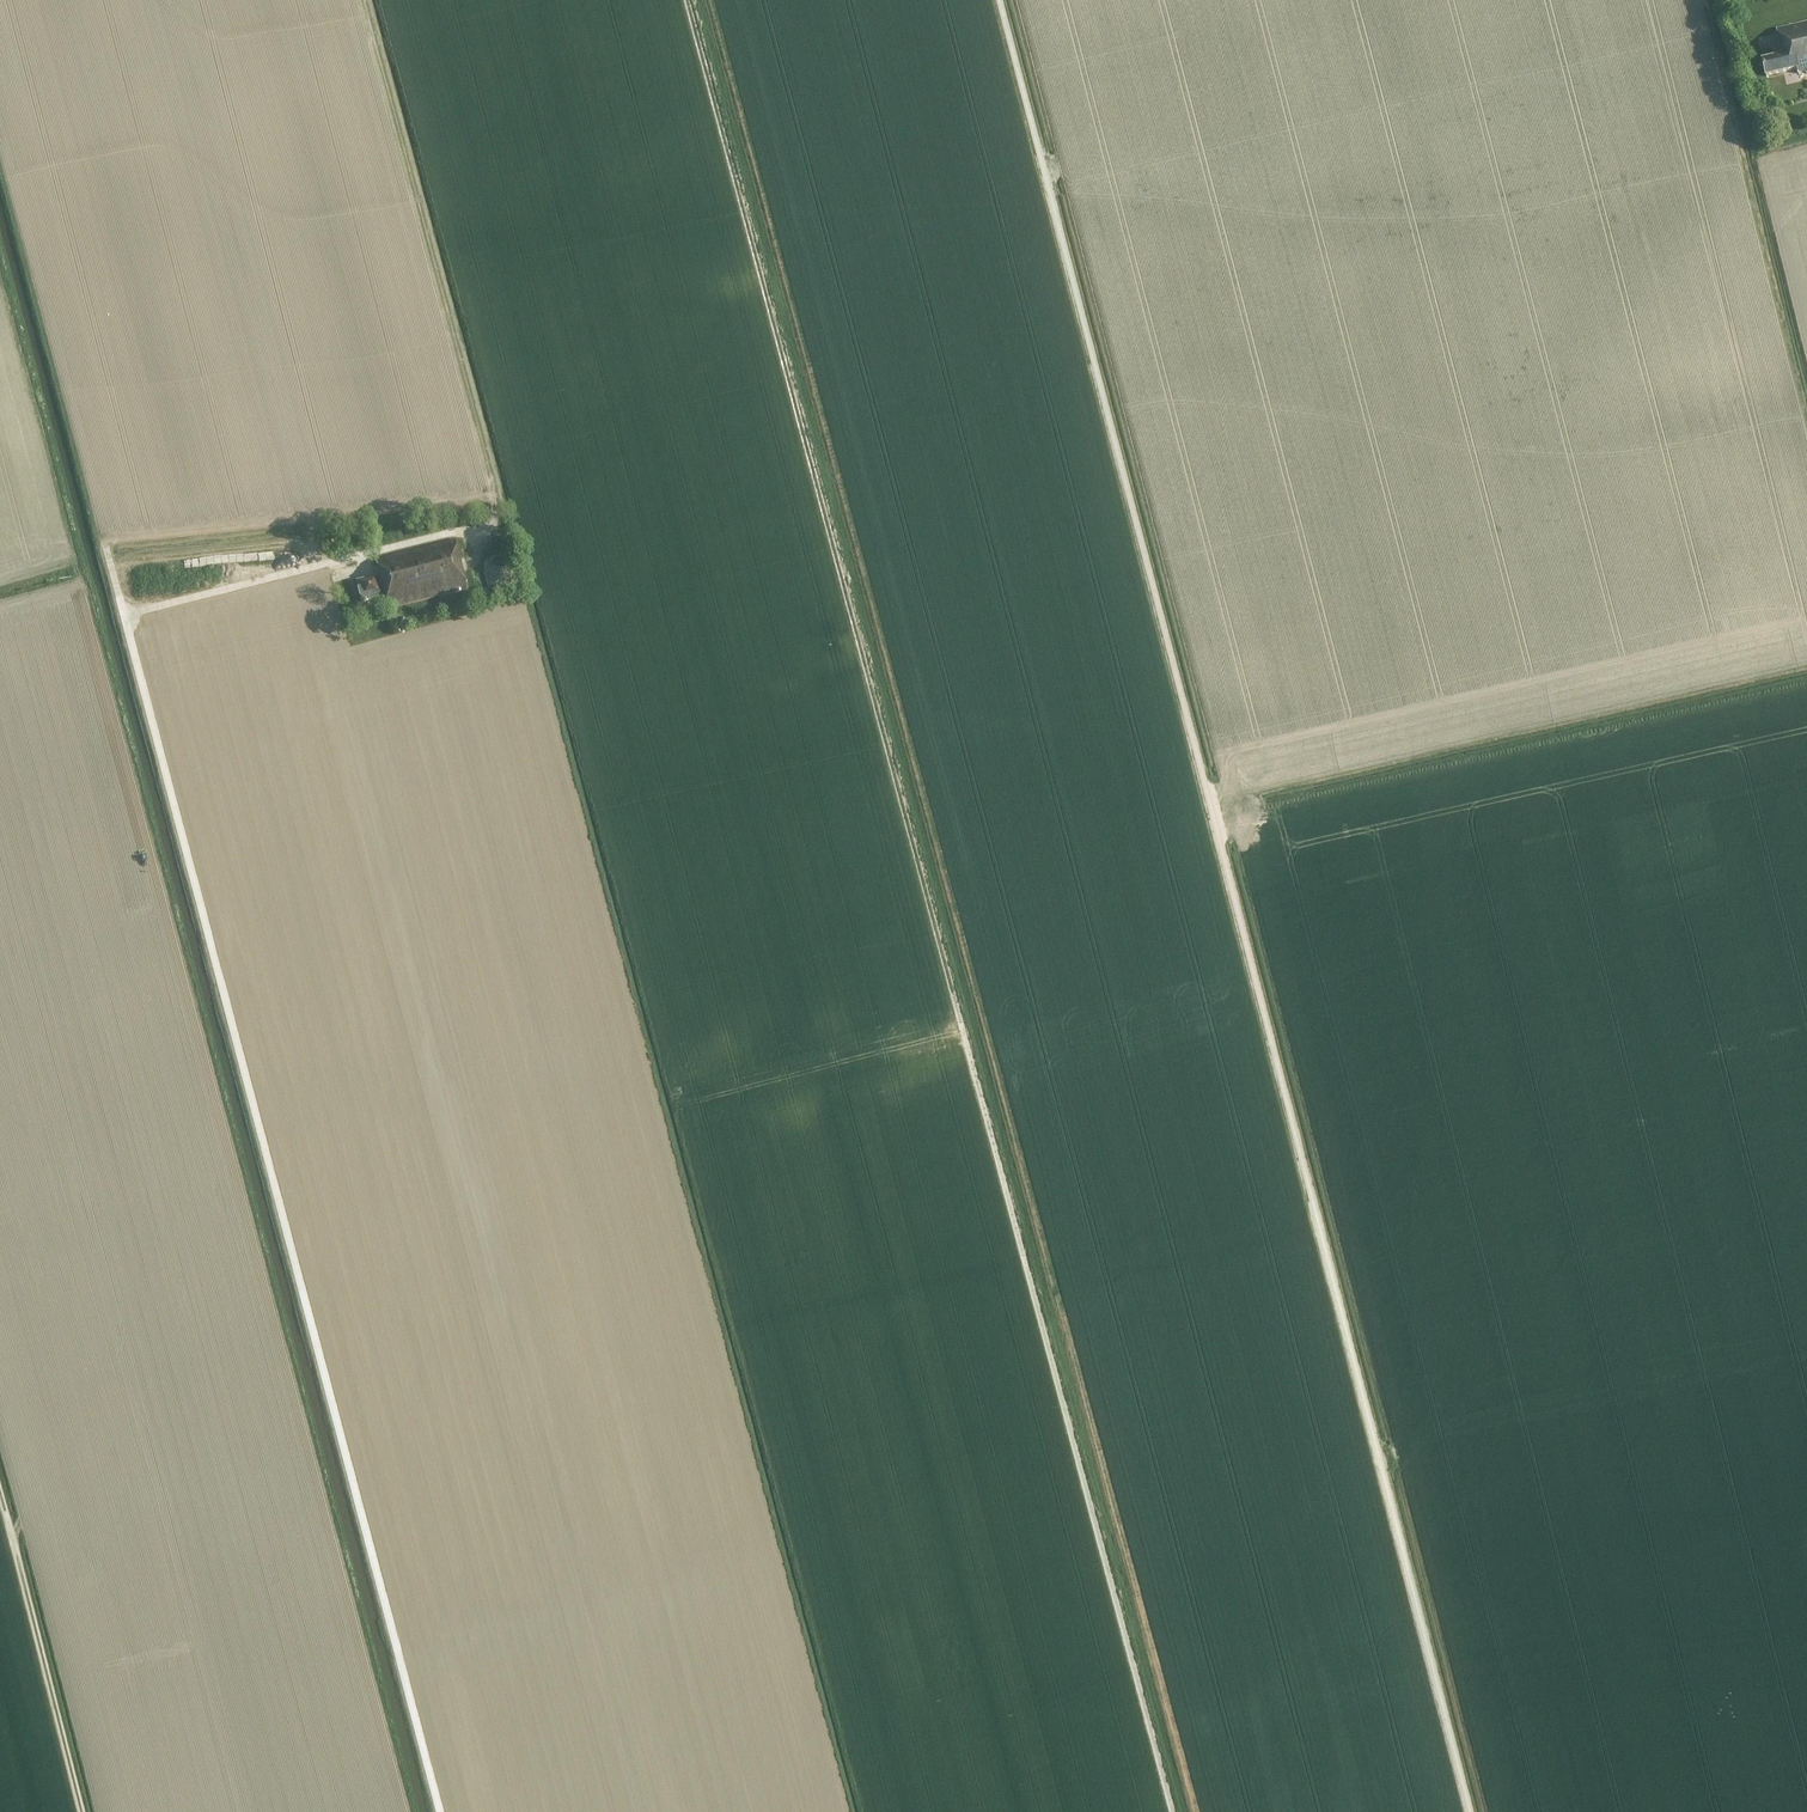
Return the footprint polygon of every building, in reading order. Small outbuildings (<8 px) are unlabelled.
[(1777,29),(1783,54),(1763,59),(1767,75),(1798,68),(1799,72),(1806,70),(1806,21),(1777,29)] [(373,598),(384,596),(386,602),(387,610),(467,589),(465,583),(466,583),(457,546),(456,546),(455,539),(376,558),(378,575),(356,581),(358,589),(361,602),(363,602),(373,600),(373,598)]
